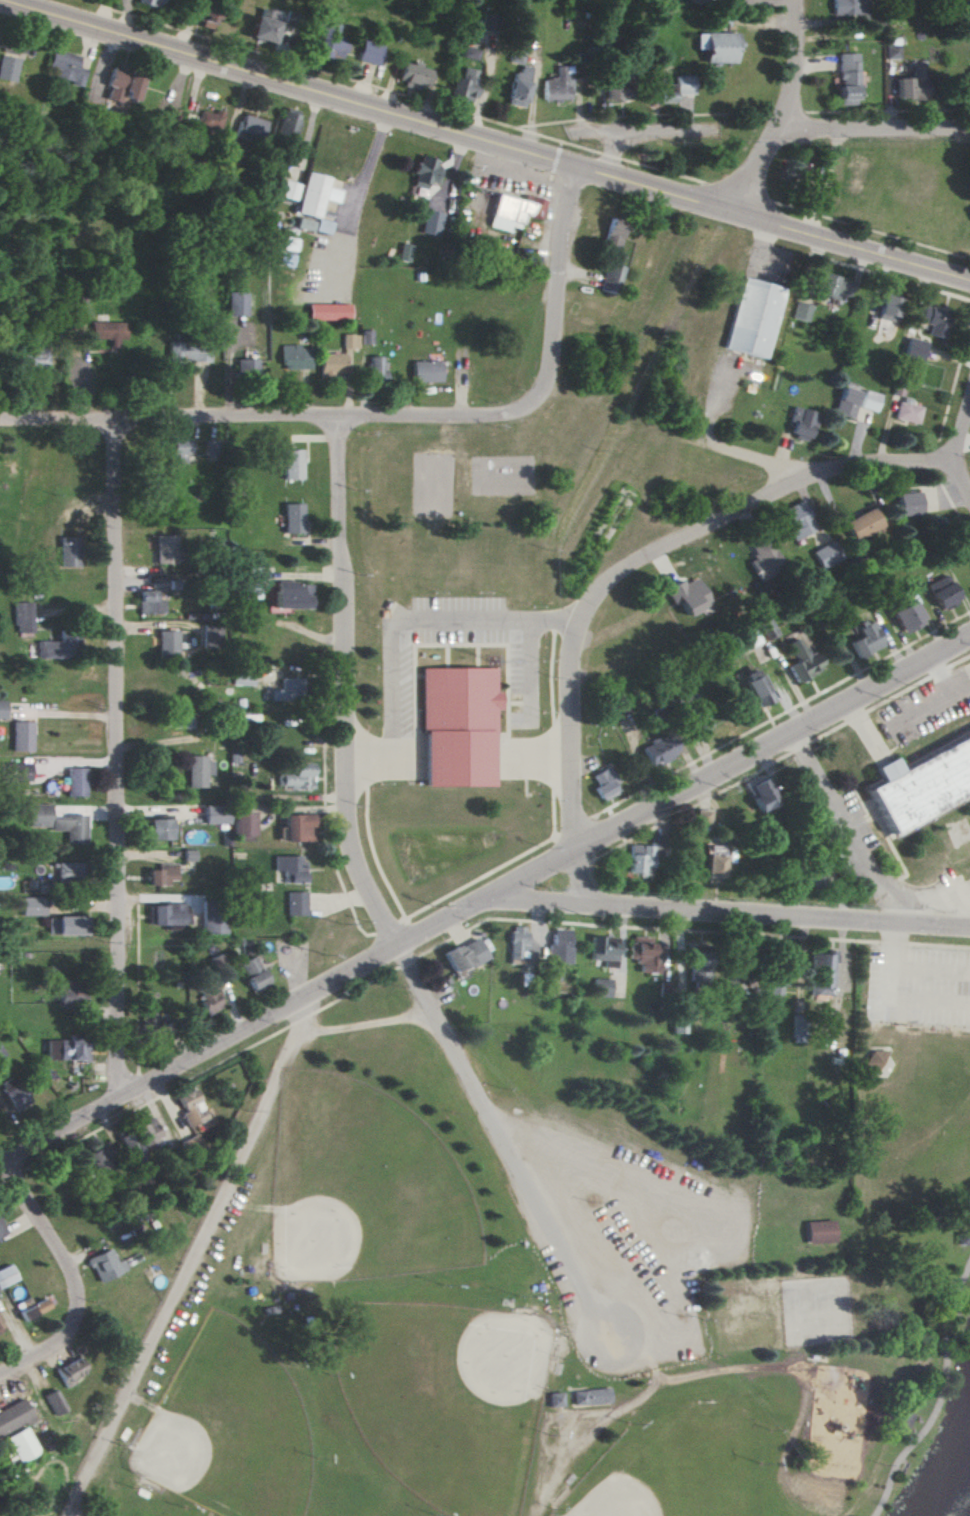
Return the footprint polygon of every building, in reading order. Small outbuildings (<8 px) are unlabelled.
[(831,15),(867,14),(866,0),(831,0),(831,15)] [(279,21),(253,15),(247,37),(273,44),(279,21)] [(504,61),(521,65),(530,23),(513,19),(504,61)] [(346,42),(335,39),(339,26),(324,22),(314,55),(341,62),(346,42)] [(734,33),(695,32),(695,49),(704,49),(703,63),(734,63),(734,33)] [(357,61),(377,65),(381,44),(361,41),(357,61)] [(884,59),(898,58),(897,44),(883,44),(884,59)] [(79,55),(50,51),(47,67),(57,68),(55,80),(82,85),(85,69),(77,67),(79,55)] [(856,53),(837,53),(837,105),(856,104),(856,53)] [(14,82),(19,59),(0,55),(0,79),(14,82)] [(425,90),(431,70),(401,60),(395,80),(425,90)] [(924,98),(923,64),(909,64),(910,77),(892,77),(892,99),(924,98)] [(531,67),(520,65),(519,73),(512,72),(506,104),(524,107),(531,67)] [(542,79),(542,99),(571,100),(571,66),(556,66),(556,80),(542,79)] [(105,85),(108,86),(105,98),(118,102),(119,97),(134,101),(141,75),(110,67),(105,85)] [(605,100),(626,99),(625,81),(604,82),(605,100)] [(191,129),(219,136),(225,112),(215,109),(214,113),(201,110),(199,119),(194,117),(191,129)] [(235,139),(260,144),(265,119),(239,115),(235,139)] [(437,184),(442,160),(417,155),(411,186),(426,189),(428,182),(437,184)] [(343,181),(305,172),(296,213),(321,219),(321,218),(318,218),(323,200),(338,203),(343,181)] [(299,183),(282,180),(278,197),(296,200),(299,183)] [(544,199),(523,194),(522,200),(496,194),(488,227),(509,231),(510,226),(520,229),(523,216),(540,220),(544,199)] [(443,213),(424,210),(420,233),(439,236),(443,213)] [(624,224),(608,219),(601,244),(617,248),(624,224)] [(623,266),(605,263),(600,290),(617,294),(623,266)] [(814,294),(835,301),(837,294),(846,296),(850,282),(820,272),(814,294)] [(723,349),(765,358),(781,287),(739,278),(723,349)] [(247,292),(228,292),(229,315),(247,315),(247,292)] [(874,316),(890,321),(897,297),(881,293),(874,316)] [(810,306),(795,302),(790,317),(805,322),(810,306)] [(349,304),(307,304),(308,320),(349,320),(349,304)] [(924,336),(941,338),(946,310),(919,305),(916,323),(926,325),(924,336)] [(128,339),(127,321),(93,322),(93,339),(112,339),(112,349),(120,348),(120,339),(128,339)] [(918,362),(922,341),(904,338),(900,359),(918,362)] [(211,362),(212,342),(170,340),(169,365),(182,365),(182,361),(211,362)] [(24,367),(49,366),(48,345),(24,346),(24,367)] [(280,346),(281,370),(310,369),(309,345),(280,346)] [(344,353),(319,353),(319,376),(336,376),(336,374),(344,374),(344,353)] [(257,359),(236,359),(237,380),(258,380),(257,359)] [(411,361),(412,382),(441,381),(440,360),(411,361)] [(856,391),(838,387),(832,413),(850,417),(856,391)] [(877,394),(861,390),(856,407),(873,412),(877,394)] [(914,424),(919,405),(895,399),(890,418),(914,424)] [(815,413),(791,406),(787,421),(791,422),(787,436),(807,441),(815,413)] [(283,479),(302,479),(303,450),(284,449),(283,479)] [(916,492),(893,492),(894,515),(916,514),(916,492)] [(786,531),(791,541),(813,530),(799,500),(781,509),(790,529),(786,531)] [(303,503),(284,504),(284,533),(303,533),(303,503)] [(851,541),(879,526),(870,507),(841,522),(851,541)] [(156,564),(177,564),(177,535),(156,535),(156,564)] [(757,581),(782,567),(763,535),(746,544),(752,555),(744,560),(757,581)] [(78,537),(59,538),(60,567),(79,566),(78,537)] [(818,569),(840,558),(830,540),(809,551),(818,569)] [(934,611),(955,602),(944,574),(923,583),(934,611)] [(670,605),(676,602),(683,617),(707,607),(694,577),(681,583),(680,580),(662,588),(670,605)] [(274,608),(309,609),(309,583),(274,582),(274,608)] [(139,614),(165,614),(165,600),(163,600),(163,591),(139,591),(139,614)] [(920,623),(916,616),(918,615),(907,594),(884,606),(899,635),(920,623)] [(33,602),(14,602),(13,632),(32,632),(33,602)] [(774,633),(763,617),(751,624),(762,641),(774,633)] [(881,644),(868,619),(854,627),(858,635),(846,642),(854,658),(881,644)] [(202,624),(202,648),(220,648),(219,624),(202,624)] [(751,628),(732,638),(739,653),(758,643),(751,628)] [(177,654),(178,631),(160,630),(159,653),(177,654)] [(68,657),(67,633),(58,633),(59,641),(36,641),(36,658),(68,657)] [(793,661),(784,665),(792,681),(816,671),(800,635),(785,642),(793,661)] [(492,786),(491,757),(491,732),(493,732),(494,711),(500,711),(499,692),(494,693),(494,668),(421,668),(421,730),(424,730),(424,757),(424,787),(492,786)] [(740,674),(752,708),(768,702),(756,668),(740,674)] [(280,689),(266,689),(266,699),(299,700),(300,678),(280,677),(280,689)] [(695,732),(709,727),(696,691),(682,697),(695,732)] [(190,727),(191,714),(178,713),(178,726),(190,727)] [(33,721),(12,721),(11,751),(32,751),(33,721)] [(900,769),(969,730),(969,801),(899,840),(869,786),(884,778),(879,770),(896,761),(900,769)] [(639,745),(648,766),(675,754),(666,733),(639,745)] [(186,787),(205,788),(205,775),(211,775),(212,757),(187,756),(186,787)] [(0,765),(0,781),(31,782),(32,764),(0,763),(0,765)] [(311,789),(311,763),(292,763),(292,775),(280,775),(280,788),(311,789)] [(86,796),(86,768),(67,768),(66,796),(86,796)] [(606,768),(590,775),(595,786),(592,787),(598,800),(617,791),(606,768)] [(761,776),(774,802),(755,811),(748,796),(750,795),(745,784),(761,776)] [(86,815),(52,815),(52,804),(28,804),(28,828),(66,828),(65,844),(86,844),(86,815)] [(202,824),(227,824),(228,805),(203,805),(202,824)] [(707,825),(708,810),(695,810),(695,825),(707,825)] [(277,842),(311,841),(310,814),(281,815),(281,828),(276,828),(277,842)] [(146,839),(169,839),(170,818),(146,818),(146,839)] [(629,873),(652,873),(652,865),(668,865),(669,842),(652,841),(652,846),(630,845),(629,873)] [(704,879),(705,845),(725,846),(724,861),(721,861),(721,880),(704,879)] [(305,882),(305,856),(273,856),(274,882),(305,882)] [(77,862),(56,863),(56,880),(77,880),(77,862)] [(145,870),(146,884),(175,883),(174,863),(155,864),(156,869),(145,870)] [(53,891),(53,879),(40,879),(39,890),(53,891)] [(305,892),(285,892),(286,916),(305,915),(305,892)] [(20,897),(20,916),(45,915),(45,897),(20,897)] [(200,900),(200,934),(221,933),(220,900),(200,900)] [(146,906),(147,925),(163,925),(163,930),(177,930),(177,924),(185,924),(184,906),(146,906)] [(85,916),(53,916),(53,922),(47,922),(46,935),(84,935),(85,916)] [(515,927),(515,931),(512,931),(512,943),(514,943),(514,957),(524,958),(525,945),(529,945),(529,933),(525,933),(525,927),(515,927)] [(572,930),(571,962),(551,961),(552,929),(572,930)] [(475,937),(486,957),(455,973),(444,953),(475,937)] [(620,938),(618,968),(603,967),(603,960),(590,959),(592,937),(620,938)] [(632,944),(631,958),(639,958),(639,965),(645,965),(644,972),(659,972),(660,942),(653,942),(653,938),(636,937),(636,944),(632,944)] [(686,981),(706,981),(708,944),(687,943),(686,981)] [(697,949),(696,968),(704,969),(703,992),(721,993),(723,950),(697,949)] [(731,954),(760,956),(758,974),(749,973),(748,979),(738,978),(739,971),(730,971),(731,954)] [(783,999),(785,955),(772,954),(770,998),(783,999)] [(837,955),(835,994),(817,994),(819,954),(837,955)] [(267,987),(255,956),(239,962),(251,993),(267,987)] [(591,996),(609,997),(610,979),(592,978),(591,996)] [(58,1006),(83,1006),(82,980),(58,981),(58,1006)] [(865,1013),(865,1023),(969,1023),(969,1013),(865,1013)] [(47,1060),(87,1059),(87,1038),(47,1039),(47,1060)] [(874,1052),(868,1063),(873,1076),(886,1077),(893,1066),(887,1052),(874,1052)] [(13,1111),(31,1104),(23,1082),(5,1089),(13,1111)] [(145,1159),(131,1132),(119,1138),(133,1165),(145,1159)] [(86,1154),(95,1172),(107,1165),(98,1148),(86,1154)] [(807,1223),(809,1245),(838,1242),(836,1220),(807,1223)] [(115,1262),(110,1248),(87,1257),(97,1282),(127,1270),(122,1259),(115,1262)] [(61,1383),(85,1374),(79,1358),(55,1368),(61,1383)] [(611,1388),(574,1391),(575,1405),(612,1401),(611,1388)] [(549,1393),(550,1407),(566,1405),(565,1392),(549,1393)] [(0,1410),(0,1435),(33,1421),(23,1400),(0,1410)] [(37,1453),(25,1427),(4,1437),(16,1462),(37,1453)]
